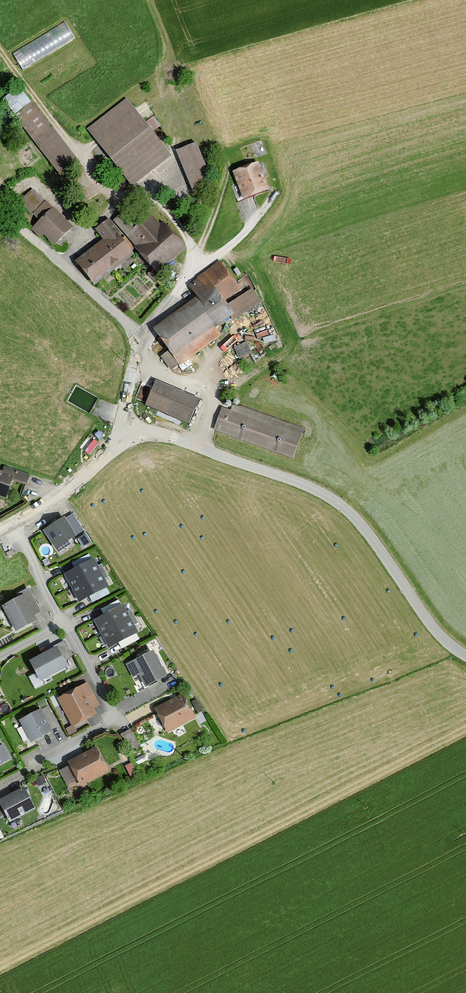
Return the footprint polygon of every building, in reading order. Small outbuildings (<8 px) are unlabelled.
[(14,51),(24,68),(76,36),(66,20),(14,51)] [(3,102),(64,180),(81,166),(21,89),(3,102)] [(88,130),(134,189),(172,159),(125,101),(88,130)] [(177,155),(195,196),(217,187),(198,145),(177,155)] [(234,175),(246,204),(272,195),(260,165),(234,175)] [(45,237),(57,247),(74,228),(31,190),(13,210),(33,227),(31,230),(42,240),(45,237)] [(115,224),(162,275),(187,252),(153,215),(139,229),(126,214),(115,224)] [(79,263),(99,288),(137,258),(108,222),(96,232),(105,242),(79,263)] [(156,331),(181,367),(222,337),(217,331),(260,300),(252,288),(242,294),(221,265),(189,287),(199,301),(156,331)] [(235,345),(240,356),(252,351),(247,339),(235,345)] [(189,424),(200,401),(157,382),(147,405),(189,424)] [(231,410),(222,407),(213,430),(294,458),(304,428),(240,405),(233,405),(231,410)] [(0,473),(0,497),(9,500),(15,483),(27,487),(30,477),(5,469),(3,474),(0,473)] [(54,544),(84,530),(74,509),(44,524),(54,544)] [(84,545),(93,539),(87,531),(79,537),(84,545)] [(66,575),(80,603),(110,588),(96,560),(66,575)] [(38,622),(25,598),(4,609),(17,633),(38,622)] [(94,622),(109,650),(139,634),(124,606),(94,622)] [(61,642),(66,655),(72,653),(66,639),(61,642)] [(69,670),(59,649),(32,663),(42,683),(69,670)] [(135,681),(141,678),(146,688),(167,678),(154,653),(127,666),(135,681)] [(99,708),(87,686),(58,700),(73,728),(97,716),(94,711),(99,708)] [(196,719),(183,696),(156,710),(169,734),(196,719)] [(53,733),(41,711),(20,722),(32,744),(53,733)] [(0,745),(0,766),(10,762),(3,747),(1,748),(0,745)] [(110,773),(97,750),(68,765),(69,767),(60,772),(68,788),(79,783),(82,788),(110,773)] [(36,811),(25,790),(0,803),(12,824),(36,811)]
